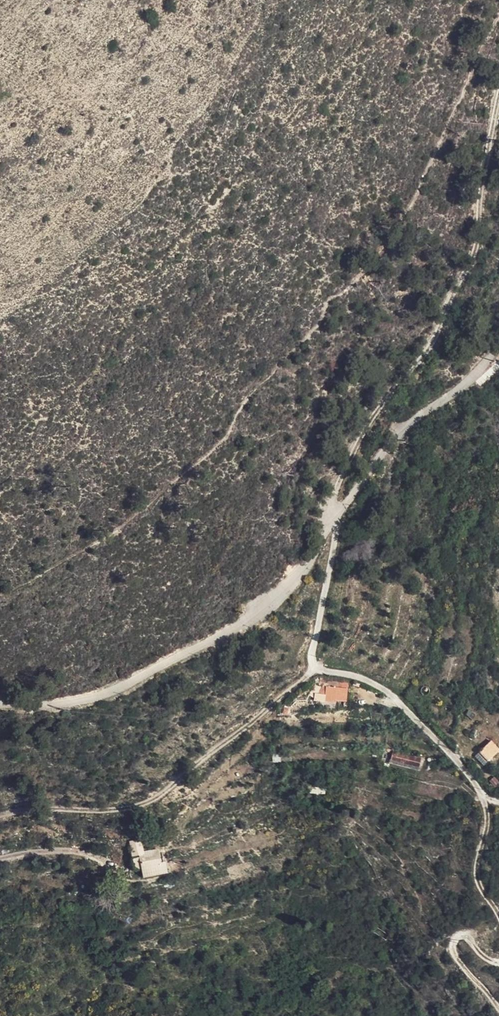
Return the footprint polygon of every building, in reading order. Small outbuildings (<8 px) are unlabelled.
[(124,665),(116,668),(121,680),(129,676),(124,665)] [(323,700),(324,700),(325,693),(323,693),(315,708),(322,708),(323,700)] [(344,710),(345,696),(333,695),(325,693),(324,700),(323,700),(322,708),(333,709),(344,710)] [(496,751),(484,762),(493,770),(498,764),(498,755),(496,751)] [(409,777),(410,768),(390,765),(388,773),(409,777)] [(136,850),(139,862),(146,860),(150,883),(171,878),(170,868),(168,869),(165,856),(152,859),(150,847),(136,850)]
